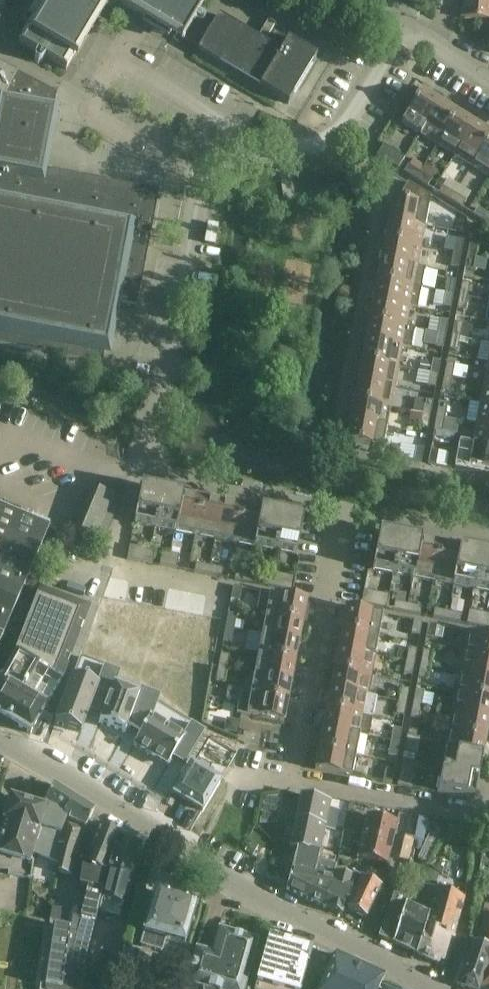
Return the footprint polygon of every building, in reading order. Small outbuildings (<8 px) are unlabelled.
[(18,42),(37,54),(44,58),(66,71),(103,8),(102,7),(105,3),(115,0),(35,0),(26,14),(34,18),(27,30),(26,29),(18,42)] [(120,3),(119,4),(170,34),(182,42),(194,21),(199,23),(199,22),(200,22),(201,22),(202,22),(203,22),(204,21),(205,20),(205,19),(205,18),(205,17),(204,17),(204,16),(203,16),(203,15),(202,15),(201,15),(200,15),(199,15),(199,16),(198,16),(198,17),(197,17),(207,0),(116,0),(120,3)] [(460,19),(488,22),(488,0),(462,0),(460,19)] [(274,32),(267,44),(219,15),(198,51),(288,105),(316,58),(274,32)] [(0,64),(0,345),(102,364),(114,303),(137,308),(159,191),(42,169),(56,94),(0,64)] [(420,134),(439,103),(421,91),(401,123),(420,134)] [(457,113),(439,103),(420,134),(437,145),(457,113)] [(474,124),(457,113),(437,145),(454,156),(474,124)] [(474,124),(454,156),(472,166),(488,138),(488,133),(474,124)] [(472,166),(488,177),(488,138),(472,166)] [(383,145),(383,146),(377,156),(398,169),(404,158),(383,145)] [(408,166),(404,173),(415,180),(420,173),(408,166)] [(420,173),(415,180),(427,187),(431,179),(420,173)] [(388,220),(425,227),(430,196),(408,183),(402,192),(400,201),(392,199),(388,220)] [(443,187),(439,194),(450,201),(454,195),(443,187)] [(454,195),(450,201),(461,208),(465,202),(454,195)] [(477,209),(473,216),(484,223),(488,216),(477,209)] [(388,220),(384,240),(421,247),(425,227),(388,220)] [(417,267),(421,247),(384,240),(381,260),(417,267)] [(455,240),(453,254),(461,255),(464,242),(455,240)] [(469,243),(467,256),(475,258),(478,245),(469,243)] [(453,254),(451,267),(459,268),(461,255),(453,254)] [(467,256),(464,269),(473,271),(475,258),(467,256)] [(377,280),(421,289),(425,268),(417,267),(381,260),(377,280)] [(409,307),(409,308),(417,309),(421,289),(377,280),(373,300),(409,307)] [(448,281),(446,294),(454,295),(456,282),(448,281)] [(462,283),(459,296),(468,298),(470,284),(462,283)] [(446,294),(443,307),(451,308),(454,295),(446,294)] [(465,311),(467,298),(459,296),(457,310),(465,311)] [(369,321),(406,328),(409,308),(409,307),(373,300),(369,321)] [(440,320),(438,334),(446,335),(449,322),(440,320)] [(369,321),(365,341),(402,348),(411,350),(415,330),(406,328),(369,321)] [(454,323),(452,337),(460,338),(462,325),(454,323)] [(438,334),(435,347),(444,348),(446,335),(438,334)] [(452,337),(449,350),(457,351),(460,338),(452,337)] [(361,361),(398,368),(402,348),(365,341),(361,361)] [(358,381),(394,388),(398,368),(361,361),(358,381)] [(433,361),(430,374),(438,376),(441,362),(433,361)] [(446,364),(444,377),(452,378),(455,366),(446,364)] [(430,374),(427,387),(436,389),(438,376),(430,374)] [(444,377),(442,390),(449,392),(452,378),(444,377)] [(354,401),(390,408),(394,388),(358,381),(354,401)] [(480,405),(488,406),(488,386),(484,385),(480,405)] [(386,428),(387,428),(390,408),(354,401),(350,421),(386,428)] [(422,414),(431,416),(433,402),(425,401),(422,414)] [(439,404),(437,417),(444,418),(447,406),(439,404)] [(476,425),(488,427),(488,406),(480,405),(476,425)] [(422,414),(420,428),(428,429),(431,416),(422,414)] [(437,417),(434,431),(442,432),(444,418),(437,417)] [(386,428),(350,421),(346,442),(383,449),(385,436),(393,437),(395,429),(387,428),(386,428)] [(473,445),(488,448),(488,427),(476,425),(473,445)] [(455,469),(488,475),(488,448),(473,445),(472,445),(460,443),(455,469)] [(421,463),(424,450),(416,448),(413,461),(421,463)] [(438,452),(430,451),(428,464),(436,466),(438,452)] [(103,542),(121,500),(91,488),(73,530),(103,542)] [(174,532),(182,496),(141,488),(134,525),(174,532)] [(174,532),(195,536),(202,499),(182,496),(174,532)] [(195,536),(215,540),(222,503),(202,499),(195,536)] [(215,540),(235,544),(242,507),(222,503),(215,540)] [(2,638),(49,527),(0,506),(0,643),(2,638)] [(235,544),(255,548),(262,511),(242,507),(235,544)] [(303,519),(262,511),(255,548),(296,555),(303,519)] [(413,578),(420,541),(379,533),(372,570),(413,578)] [(420,541),(413,578),(433,582),(440,545),(420,541)] [(453,586),(460,549),(440,545),(433,582),(453,586)] [(127,560),(135,562),(138,548),(129,546),(127,560)] [(144,563),(146,549),(138,548),(135,562),(144,563)] [(146,549),(144,563),(152,565),(155,551),(146,549)] [(453,586),(488,593),(488,554),(460,549),(453,586)] [(168,568),(171,554),(162,553),(159,566),(168,568)] [(179,556),(171,554),(168,568),(176,570),(179,556)] [(208,576),(210,567),(196,564),(194,573),(208,576)] [(210,567),(208,576),(222,578),(223,570),(210,567)] [(248,583),(250,575),(236,572),(234,581),(248,583)] [(276,588),(279,575),(271,573),(268,587),(276,588)] [(250,575),(248,583),(262,586),(263,577),(250,575)] [(285,590),(287,576),(279,575),(276,588),(285,590)] [(296,578),(287,576),(285,590),(293,592),(296,578)] [(240,602),(242,588),(234,587),(231,600),(240,602)] [(0,683),(0,716),(30,734),(61,683),(91,608),(40,589),(14,654),(16,656),(0,683)] [(361,605),(370,606),(372,592),(364,591),(361,605)] [(260,592),(256,613),(266,615),(302,622),(307,600),(293,598),(270,593),(260,592)] [(378,608),(381,594),(372,592),(370,606),(378,608)] [(381,594),(378,608),(386,609),(389,596),(381,594)] [(395,603),(394,611),(407,613),(408,606),(395,603)] [(408,606),(407,613),(420,616),(421,608),(408,606)] [(342,629),(379,636),(383,615),(346,608),(342,629)] [(435,610),(434,618),(447,621),(448,613),(435,610)] [(475,626),(477,613),(469,611),(466,625),(475,626)] [(448,613),(447,621),(459,623),(461,615),(448,613)] [(483,628),(486,614),(477,613),(475,626),(483,628)] [(228,614),(226,628),(234,629),(237,616),(228,614)] [(299,642),(302,622),(266,615),(262,635),(299,642)] [(411,635),(420,636),(423,623),(414,621),(411,635)] [(429,624),(426,638),(434,639),(437,625),(429,624)] [(234,629),(226,628),(223,641),(232,643),(234,629)] [(375,656),(379,636),(342,629),(338,649),(375,656)] [(488,657),(488,635),(468,631),(464,652),(488,657)] [(262,635),(258,655),(295,662),(299,642),(262,635)] [(372,676),(375,656),(338,649),(334,669),(372,676)] [(409,649),(406,662),(415,664),(417,650),(409,649)] [(423,652),(421,665),(429,666),(431,653),(423,652)] [(464,652),(461,672),(488,678),(488,657),(464,652)] [(221,654),(218,668),(227,669),(229,656),(221,654)] [(258,655),(254,675),(291,682),(295,662),(258,655)] [(80,657),(54,726),(56,726),(63,729),(80,735),(81,735),(80,734),(88,713),(101,718),(118,676),(105,671),(106,667),(80,657)] [(406,662),(404,675),(412,677),(415,664),(406,662)] [(421,665),(418,678),(426,679),(429,666),(421,665)] [(224,683),(227,669),(218,668),(215,681),(224,683)] [(368,696),(372,676),(334,669),(330,689),(367,696),(368,696)] [(457,692),(488,698),(488,678),(461,672),(457,692)] [(254,675),(250,695),(287,702),(291,682),(254,675)] [(98,725),(98,727),(100,728),(124,737),(125,735),(124,735),(127,730),(139,737),(151,717),(158,700),(141,693),(142,689),(117,680),(119,676),(118,676),(101,718),(99,726),(98,725)] [(398,702),(407,704),(410,690),(401,688),(398,702)] [(326,709),(373,718),(377,699),(368,697),(368,696),(367,696),(330,689),(326,709)] [(283,723),(287,702),(250,695),(227,690),(226,699),(239,702),(237,714),(283,723)] [(416,691),(413,705),(421,706),(424,693),(416,691)] [(453,712),(488,719),(488,698),(457,692),(453,712)] [(134,746),(133,748),(147,756),(146,757),(152,761),(153,762),(153,760),(167,769),(168,767),(172,760),(184,768),(203,736),(191,729),(193,725),(158,704),(160,700),(158,700),(151,717),(139,737),(139,738),(134,747),(134,746)] [(407,704),(398,702),(396,716),(404,717),(407,704)] [(413,705),(410,718),(419,720),(421,706),(413,705)] [(326,709),(323,729),(360,736),(360,737),(369,739),(373,718),(326,709)] [(449,732),(486,739),(488,721),(488,719),(453,712),(449,732)] [(356,756),(360,737),(360,736),(323,729),(319,749),(356,756)] [(394,729),(391,742),(399,744),(402,730),(394,729)] [(449,732),(445,752),(482,760),(486,739),(449,732)] [(191,764),(177,795),(208,810),(222,779),(220,778),(236,746),(208,733),(193,765),(191,764)] [(407,737),(405,745),(418,747),(420,739),(407,737)] [(391,742),(389,755),(397,757),(399,744),(391,742)] [(405,745),(404,753),(417,755),(418,747),(405,745)] [(352,777),(356,756),(319,749),(315,770),(352,777)] [(474,800),(482,760),(445,752),(437,793),(474,800)] [(401,769),(414,772),(416,763),(402,761),(401,769)] [(391,785),(394,771),(385,769),(383,783),(391,785)] [(414,772),(401,769),(399,777),(413,780),(414,772)] [(411,789),(413,780),(399,777),(397,786),(411,789)] [(32,855),(57,865),(60,845),(56,844),(70,816),(66,814),(74,799),(53,786),(44,804),(49,807),(32,855)] [(11,799),(0,836),(0,870),(8,871),(7,877),(30,880),(33,862),(28,861),(44,809),(24,803),(24,802),(23,803),(22,800),(17,798),(14,800),(14,799),(13,800),(11,799)] [(300,798),(290,849),(296,851),(318,855),(320,848),(324,829),(335,831),(339,812),(328,809),(329,803),(300,798)] [(60,845),(57,865),(60,866),(58,873),(71,876),(78,849),(86,829),(94,812),(74,799),(66,814),(70,816),(56,844),(60,845)] [(355,827),(353,836),(392,845),(396,824),(367,817),(364,829),(355,827)] [(119,836),(120,835),(100,823),(100,824),(94,842),(83,868),(79,886),(88,888),(73,950),(66,988),(80,988),(82,982),(81,982),(101,901),(119,836)] [(387,866),(392,845),(343,834),(339,851),(349,853),(351,844),(360,846),(357,859),(387,866)] [(101,901),(98,911),(120,917),(123,907),(140,847),(127,843),(127,839),(119,836),(101,901)] [(308,901),(316,865),(316,864),(318,855),(296,851),(291,872),(286,891),(308,901)] [(326,910),(333,877),(334,869),(316,865),(308,901),(326,910)] [(333,877),(326,910),(341,917),(341,916),(344,903),(348,904),(349,897),(350,897),(353,882),(333,877)] [(354,878),(353,882),(350,897),(353,899),(347,911),(365,920),(379,890),(354,878)] [(405,906),(393,943),(416,955),(425,927),(436,891),(422,886),(417,911),(405,906)] [(436,891),(425,927),(453,938),(464,900),(451,895),(436,889),(436,891)] [(185,946),(197,904),(155,892),(143,934),(144,934),(141,946),(161,952),(165,940),(185,946)] [(393,943),(405,906),(407,901),(393,896),(379,938),(393,943)] [(52,908),(50,921),(60,922),(62,910),(52,908)] [(478,947),(488,950),(488,918),(485,918),(478,947)] [(54,927),(45,987),(56,988),(62,988),(71,929),(54,927)] [(453,938),(425,927),(416,955),(437,966),(440,959),(446,962),(453,938)] [(219,930),(212,955),(196,951),(187,984),(203,988),(244,988),(258,941),(219,930)] [(255,988),(299,988),(311,949),(290,942),(285,935),(278,933),(270,937),(255,988)] [(457,986),(465,988),(480,988),(484,979),(488,967),(488,950),(478,947),(471,945),(457,986)] [(124,947),(115,979),(132,984),(140,952),(124,947)] [(383,980),(365,972),(365,971),(352,966),(334,958),(318,950),(313,973),(324,978),(319,988),(379,988),(383,980)] [(480,988),(481,988),(488,988),(488,967),(484,979),(480,988)]
